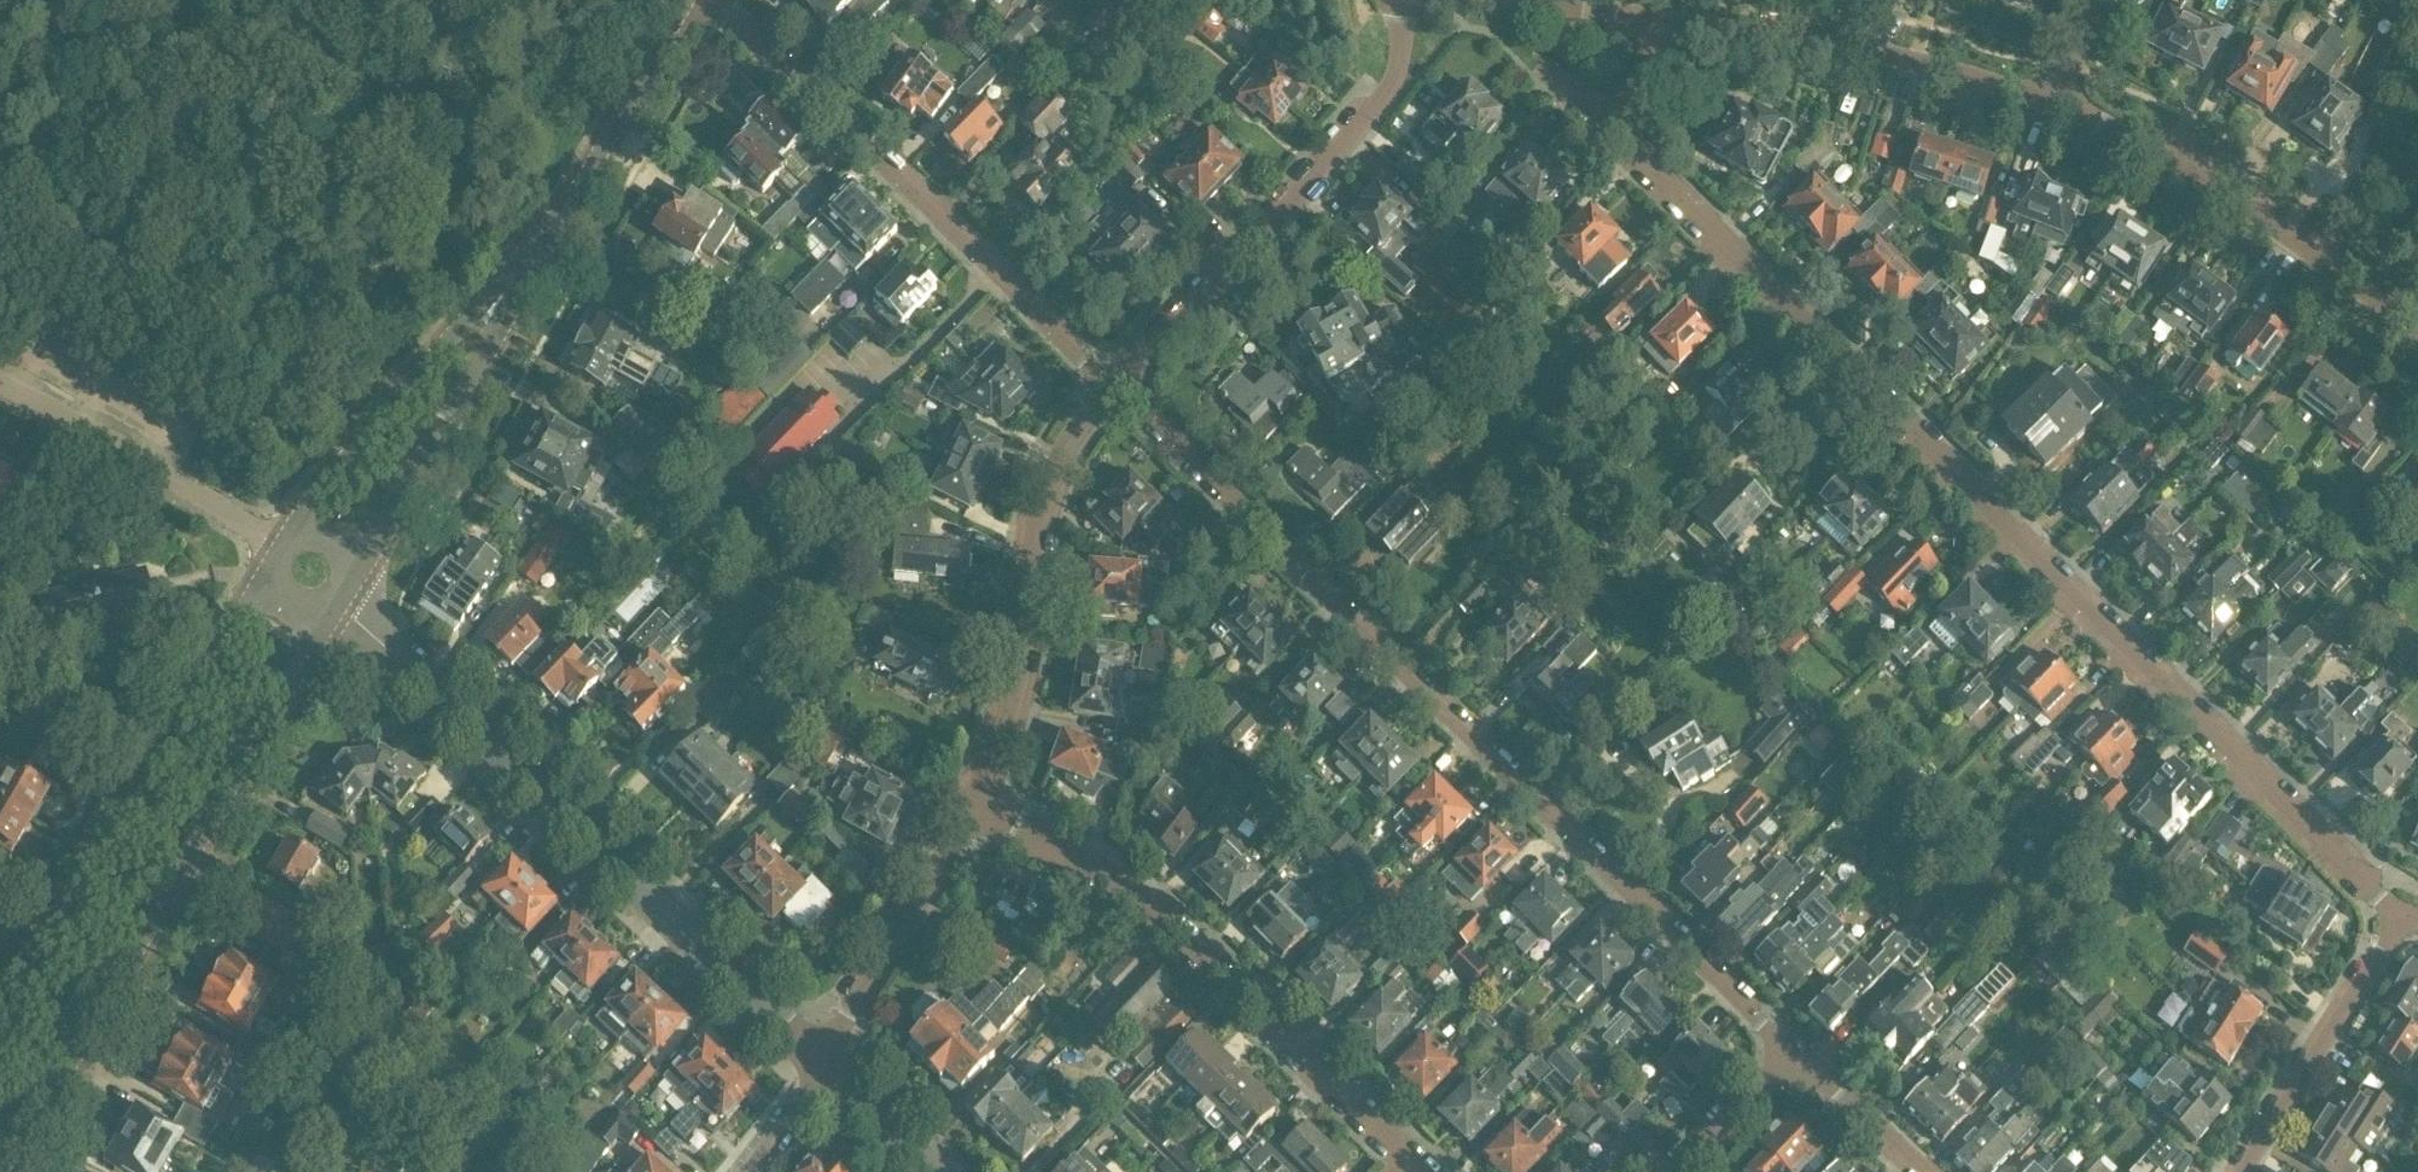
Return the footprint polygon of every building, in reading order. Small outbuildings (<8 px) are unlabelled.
[(828,27),(843,13),(861,31),(893,0),(801,0),(828,27)] [(1009,0),(1008,0),(994,0),(988,8),(1005,20),(1012,11),(1009,9),(1015,0),(1009,0)] [(2175,61),(2177,62),(2196,23),(2179,14),(2186,0),(2169,0),(2157,24),(2152,22),(2148,30),(2153,33),(2146,47),(2162,55),(2163,58),(2172,62),(2175,61)] [(2267,0),(2251,0),(2248,5),(2261,12),(2267,0)] [(1097,37),(1119,14),(1105,1),(1083,24),(1097,37)] [(1203,8),(1188,26),(1212,44),(1222,32),(1217,28),(1221,22),(1203,8)] [(989,38),(1003,24),(988,9),(974,24),(989,38)] [(1010,64),(1046,29),(1029,11),(993,46),(1010,64)] [(2202,74),(2225,26),(2212,19),(2208,28),(2196,23),(2177,62),(2202,74)] [(2316,71),(2343,35),(2333,27),(2305,62),(2316,71)] [(2266,67),(2278,46),(2254,32),(2222,86),(2246,99),(2265,66),(2266,67)] [(2326,79),(2350,48),(2340,41),(2344,36),(2343,35),(2316,71),(2326,79)] [(1276,58),(1264,48),(1245,71),(1289,107),(1304,88),(1287,74),(1291,70),(1276,58)] [(910,61),(901,54),(897,55),(887,69),(887,74),(896,80),(883,98),(903,113),(909,105),(931,121),(947,100),(953,91),(911,60),(910,61)] [(984,90),(1004,69),(992,57),(957,93),(969,105),(973,102),(984,90)] [(2269,113),(2295,69),(2282,61),(2276,72),(2266,67),(2265,66),(2246,99),(2269,113)] [(1289,107),(1245,71),(1257,81),(1252,86),(1243,79),(1234,90),(1243,97),(1238,103),(1253,115),(1256,111),(1274,126),(1289,107)] [(1485,99),(1465,82),(1452,98),(1451,97),(1424,130),(1435,139),(1449,123),(1459,131),(1485,99)] [(2335,91),(2323,82),(2290,126),(2312,142),(2341,103),(2346,96),(2338,90),(2335,91)] [(2385,89),(2372,85),(2364,111),(2377,115),(2385,89)] [(1038,209),(1073,173),(1047,147),(1074,120),(1046,92),(1019,120),(1036,137),(1024,149),(1031,155),(1007,179),(1038,209)] [(1187,112),(1196,103),(1186,92),(1176,102),(1187,112)] [(2333,158),(2363,118),(2365,115),(2355,108),(2355,102),(2346,96),(2341,103),(2312,142),(2333,158)] [(1466,165),(1493,133),(1492,133),(1504,119),(1497,113),(1497,109),(1485,99),(1459,131),(1469,139),(1455,156),(1466,165)] [(1870,118),(1874,105),(1862,101),(1858,114),(1870,118)] [(1003,129),(978,104),(944,138),(969,163),(1003,129)] [(1732,106),(1721,127),(1773,154),(1778,157),(1792,133),(1790,127),(1780,122),(1779,124),(1751,109),(1748,115),(1732,106)] [(749,134),(753,139),(786,171),(789,174),(790,175),(798,182),(802,185),(805,188),(817,200),(828,189),(791,153),(803,140),(769,107),(753,124),(756,127),(749,134)] [(1820,155),(1828,147),(1832,127),(1820,124),(1815,144),(1812,147),(1820,155)] [(1751,180),(1763,186),(1767,179),(1769,180),(1781,158),(1778,157),(1773,154),(1721,127),(1710,147),(1727,157),(1724,162),(1752,178),(1751,180)] [(1217,185),(1240,161),(1211,134),(1189,157),(1217,185)] [(1871,158),(1891,164),(1898,142),(1877,136),(1871,158)] [(738,187),(747,178),(763,195),(775,182),(794,200),(805,188),(802,185),(798,182),(790,175),(789,174),(786,171),(753,139),(730,162),(730,163),(722,171),(722,176),(733,187),(738,187)] [(1945,187),(1957,153),(1922,141),(1910,176),(1945,187)] [(1137,169),(1145,159),(1130,146),(1122,155),(1137,169)] [(1532,153),(1526,147),(1519,155),(1513,150),(1503,162),(1508,166),(1494,182),(1492,180),(1486,187),(1488,189),(1485,192),(1496,202),(1511,185),(1521,193),(1547,162),(1537,153),(1532,153)] [(1806,230),(1834,202),(1823,191),(1827,186),(1817,176),(1837,156),(1828,147),(1820,155),(1804,171),(1813,180),(1785,208),(1797,220),(1796,224),(1802,230),(1805,228),(1806,230)] [(1802,174),(1804,171),(1820,155),(1812,147),(1793,165),(1802,174)] [(1189,157),(1182,150),(1160,172),(1168,179),(1166,181),(1195,208),(1217,185),(1189,157)] [(1980,198),(1991,164),(1957,153),(1945,187),(1980,198)] [(1131,193),(1145,179),(1136,170),(1137,169),(1122,155),(1107,170),(1131,193)] [(1407,159),(1396,169),(1411,185),(1422,174),(1407,159)] [(1527,228),(1555,196),(1554,195),(1568,180),(1547,162),(1521,193),(1531,202),(1516,219),(1527,228)] [(1901,194),(1907,174),(1891,169),(1885,189),(1901,194)] [(1414,187),(1425,198),(1439,183),(1428,172),(1414,187)] [(2049,189),(2022,178),(2003,224),(2016,229),(2012,238),(2029,245),(2032,237),(2036,226),(2033,225),(2049,189)] [(1426,224),(1383,183),(1364,203),(1394,231),(1404,221),(1418,233),(1426,224)] [(844,240),(875,210),(853,188),(815,226),(815,233),(834,251),(838,247),(844,240)] [(669,214),(656,233),(673,244),(667,254),(669,259),(683,268),(688,267),(694,258),(695,258),(701,248),(714,257),(735,224),(731,222),(736,214),(701,189),(695,198),(693,196),(678,219),(669,214)] [(2036,226),(2032,237),(2064,250),(2067,241),(2069,242),(2077,220),(2080,221),(2086,207),(2077,203),(2078,201),(2049,189),(2033,225),(2036,226)] [(1458,229),(1475,212),(1469,206),(1475,200),(1469,194),(1445,217),(1458,229)] [(1126,219),(1114,232),(1144,262),(1167,238),(1154,225),(1163,216),(1141,195),(1121,213),(1126,219)] [(1839,197),(1834,202),(1806,230),(1809,232),(1808,236),(1815,243),(1819,241),(1830,252),(1852,230),(1861,239),(1891,209),(1882,200),(1862,220),(1839,197)] [(1994,225),(2000,204),(1985,199),(1979,220),(1994,225)] [(1073,233),(1093,213),(1081,201),(1061,222),(1073,233)] [(1393,265),(1402,255),(1386,240),(1394,231),(1364,203),(1355,213),(1355,217),(1349,224),(1393,265)] [(860,269),(897,231),(875,210),(844,240),(838,247),(860,269)] [(1591,211),(1558,244),(1583,270),(1581,272),(1598,289),(1628,259),(1611,242),(1616,237),(1611,232),(1612,229),(1607,224),(1604,225),(1591,211)] [(1450,241),(1460,231),(1458,229),(1445,217),(1436,227),(1450,241)] [(2114,272),(2139,233),(2116,218),(2084,267),(2096,275),(2103,265),(2114,272)] [(1121,287),(1144,262),(1113,233),(1114,232),(1106,225),(1097,235),(1105,242),(1090,257),(1121,287)] [(2012,280),(2018,264),(1998,256),(2006,235),(1992,229),(1980,261),(1994,266),(2012,280)] [(2131,297),(2148,272),(2163,249),(2139,233),(2114,272),(2125,280),(2119,289),(2131,297)] [(1869,292),(1896,264),(1884,253),(1889,247),(1879,237),(1847,269),(1859,281),(1858,285),(1863,290),(1867,290),(1869,292)] [(1540,243),(1521,265),(1533,275),(1552,253),(1540,243)] [(1500,261),(1493,268),(1504,278),(1511,271),(1500,261)] [(1896,264),(1869,292),(1871,293),(1870,297),(1876,303),(1880,302),(1891,313),(1914,291),(1922,299),(1927,294),(1927,295),(1940,282),(1951,270),(1943,261),(1924,281),(1913,270),(1908,276),(1896,264)] [(812,317),(846,282),(826,262),(791,297),(812,317)] [(2057,300),(2075,275),(2063,266),(2054,279),(2054,278),(2040,297),(2051,304),(2056,298),(2057,300)] [(2174,333),(2176,329),(2186,315),(2210,281),(2189,266),(2152,317),(2174,333)] [(917,278),(908,268),(874,302),(885,313),(880,318),(895,332),(936,290),(920,275),(917,278)] [(1632,319),(1658,293),(1649,285),(1655,278),(1646,268),(1613,300),(1619,306),(1602,323),(1614,335),(1631,318),(1632,319)] [(2039,299),(2040,297),(2054,278),(2042,270),(2027,290),(2039,299)] [(2201,340),(2232,297),(2210,281),(2186,315),(2176,329),(2188,337),(2191,333),(2201,340)] [(1927,295),(1935,303),(1948,290),(1940,282),(1927,295)] [(1913,342),(1929,357),(1962,324),(1948,310),(1958,300),(1948,290),(1935,303),(1908,331),(1916,339),(1913,342)] [(2039,299),(2027,290),(2026,293),(2024,291),(2004,318),(2017,328),(2039,299)] [(2039,335),(2057,310),(2050,305),(2051,304),(2040,297),(2039,299),(2017,328),(2020,330),(2024,324),(2039,335)] [(1367,327),(1353,302),(1300,333),(1301,334),(1292,339),(1291,343),(1299,358),(1303,358),(1311,353),(1328,382),(1333,390),(1334,389),(1339,397),(1341,396),(1345,404),(1421,361),(1393,312),(1367,327)] [(1670,375),(1679,367),(1711,334),(1707,330),(1707,327),(1702,322),(1699,322),(1686,309),(1663,331),(1656,324),(1638,342),(1670,375)] [(2116,342),(2134,317),(2124,310),(2106,334),(2116,342)] [(597,316),(588,311),(578,329),(587,334),(584,341),(649,378),(663,391),(664,389),(671,395),(678,387),(683,377),(634,351),(633,352),(628,349),(636,335),(598,315),(597,316)] [(855,311),(847,320),(855,328),(864,319),(855,311)] [(1229,338),(1241,326),(1229,314),(1217,326),(1229,338)] [(2128,351),(2146,326),(2134,317),(2116,342),(2128,351)] [(2258,372),(2284,337),(2258,317),(2224,362),(2235,370),(2243,360),(2258,372)] [(850,358),(868,340),(855,328),(847,320),(829,338),(850,358)] [(976,331),(966,321),(947,341),(957,350),(976,331)] [(1976,338),(1962,324),(1929,357),(1945,373),(1948,370),(1956,378),(1996,338),(1986,328),(1976,338)] [(1481,381),(1436,337),(1422,352),(1431,360),(1418,375),(1441,398),(1461,378),(1473,389),(1481,381)] [(649,378),(584,341),(579,350),(570,346),(560,364),(568,368),(568,369),(606,390),(614,376),(658,400),(663,391),(649,378)] [(1036,394),(1035,389),(1037,387),(1019,369),(1019,365),(1013,359),(1009,359),(995,345),(974,366),(986,378),(1017,408),(1025,399),(1029,400),(1036,394)] [(1729,415),(1761,384),(1736,359),(1705,390),(1729,415)] [(2171,382),(2183,390),(2199,367),(2188,359),(2171,382)] [(1005,420),(1009,421),(1015,415),(1014,410),(1017,408),(986,378),(974,366),(951,390),(945,384),(939,380),(929,399),(961,415),(967,405),(1002,423),(1005,420)] [(2199,367),(2183,390),(2175,402),(2195,417),(2220,384),(2199,367)] [(2125,409),(2086,368),(2072,382),(2064,374),(2049,388),(2048,387),(2007,427),(2044,466),(2085,427),(2084,425),(2100,410),(2124,435),(2153,407),(2162,391),(2154,382),(2125,409)] [(2336,429),(2358,399),(2321,371),(2299,401),(2336,428),(2335,429),(2336,429)] [(1308,397),(1282,372),(1258,396),(1235,373),(1217,391),(1221,395),(1220,396),(1225,401),(1226,400),(1232,406),(1228,411),(1262,444),(1308,397)] [(746,378),(708,415),(729,436),(767,399),(746,378)] [(899,402),(916,411),(923,398),(906,389),(899,402)] [(775,485),(838,421),(823,406),(809,392),(746,456),(740,451),(727,464),(767,504),(781,490),(775,485)] [(2375,438),(2371,435),(2386,415),(2361,396),(2358,399),(2336,429),(2364,450),(2352,466),(2362,474),(2384,444),(2376,437),(2375,438)] [(659,448),(666,442),(631,407),(610,429),(644,463),(646,461),(659,448)] [(2262,455),(2281,432),(2255,411),(2235,435),(2241,440),(2236,447),(2251,459),(2257,451),(2262,455)] [(544,420),(519,467),(568,493),(580,501),(570,521),(604,540),(614,521),(590,508),(611,468),(601,463),(603,460),(590,453),(593,446),(544,420)] [(1549,429),(1539,420),(1532,427),(1542,437),(1549,429)] [(950,461),(985,479),(1001,449),(965,431),(965,432),(954,426),(939,456),(950,461)] [(2210,472),(2232,449),(2219,437),(2197,460),(2210,472)] [(842,454),(858,463),(865,449),(849,441),(842,454)] [(2141,465),(2154,452),(2145,442),(2132,455),(2141,465)] [(659,448),(646,461),(666,482),(680,468),(659,448)] [(1304,448),(1284,468),(1288,472),(1293,477),(1294,476),(1303,485),(1299,489),(1330,520),(1382,468),(1367,453),(1361,460),(1355,454),(1346,463),(1341,457),(1327,471),(1304,448)] [(633,485),(648,469),(627,450),(613,465),(633,485)] [(2086,517),(2139,464),(2125,450),(2106,469),(2105,468),(2071,502),(2086,517)] [(848,462),(836,456),(827,465),(839,470),(848,462)] [(970,509),(985,479),(950,461),(939,456),(924,485),(935,490),(934,491),(970,509)] [(2101,532),(2135,498),(2135,497),(2153,478),(2139,464),(2086,517),(2101,532)] [(2253,520),(2263,510),(2248,495),(2263,480),(2247,465),(2222,491),(2253,520)] [(0,467),(0,522),(11,527),(22,506),(13,502),(25,480),(0,467)] [(1160,505),(1130,475),(1128,477),(1123,477),(1116,484),(1116,490),(1107,499),(1111,503),(1112,503),(1137,528),(1146,537),(1156,546),(1164,538),(1167,536),(1161,530),(1160,522),(1152,513),(1160,505)] [(1849,487),(1840,480),(1816,506),(1807,516),(1829,538),(1867,497),(1853,483),(1849,487)] [(1414,481),(1365,531),(1391,556),(1395,552),(1408,565),(1436,535),(1424,523),(1440,506),(1414,481)] [(1729,555),(1743,540),(1736,535),(1753,517),(1751,516),(1761,506),(1737,483),(1714,508),(1707,501),(1697,512),(1704,519),(1691,533),(1715,555),(1721,548),(1729,555)] [(2334,535),(2359,503),(2358,503),(2366,493),(2352,483),(2321,525),(2334,535)] [(2146,508),(2164,489),(2159,484),(2147,497),(2148,498),(2142,504),(2146,508)] [(515,508),(520,497),(505,489),(500,500),(515,508)] [(2404,506),(2379,490),(2374,499),(2366,493),(2358,503),(2359,503),(2367,510),(2365,512),(2389,528),(2404,506)] [(2415,496),(2404,513),(2417,521),(2417,498),(2415,496)] [(1861,548),(1885,522),(1877,514),(1881,510),(1867,497),(1829,538),(1850,558),(1860,548),(1861,548)] [(911,503),(887,500),(883,535),(898,537),(894,575),(945,581),(945,588),(964,590),(964,583),(967,583),(968,573),(970,573),(972,560),(969,560),(970,550),(938,546),(938,539),(925,537),(927,513),(916,512),(917,506),(911,503)] [(1146,537),(1137,528),(1112,503),(1111,503),(1100,514),(1100,519),(1097,522),(1114,538),(1116,535),(1123,542),(1126,539),(1135,548),(1140,543),(1149,553),(1156,546),(1146,537)] [(766,509),(761,515),(770,524),(779,514),(774,510),(766,509)] [(2169,522),(2159,512),(2150,521),(2149,520),(2121,548),(2127,554),(2125,556),(2139,571),(2142,568),(2169,540),(2160,531),(2169,522)] [(545,513),(534,529),(542,535),(553,519),(545,513)] [(568,551),(575,540),(570,537),(575,530),(556,517),(517,574),(537,587),(563,547),(568,551)] [(2164,590),(2192,563),(2181,552),(2196,537),(2196,528),(2189,521),(2169,540),(2142,568),(2164,590)] [(1475,571),(1498,548),(1485,534),(1462,557),(1475,571)] [(1186,535),(1176,547),(1189,558),(1199,547),(1186,535)] [(443,613),(486,550),(471,539),(454,564),(451,562),(425,600),(443,613)] [(1914,556),(1907,549),(1898,559),(1895,556),(1880,571),(1883,574),(1869,589),(1901,620),(1915,605),(1906,596),(1937,564),(1933,561),(1932,558),(1928,553),(1925,553),(1921,549),(1914,556)] [(461,625),(488,587),(485,586),(503,562),(486,550),(443,613),(461,625)] [(2332,550),(2309,574),(2329,594),(2352,570),(2332,550)] [(2195,626),(2249,573),(2232,556),(2215,572),(2217,574),(2180,610),(2195,626)] [(2292,557),(2268,581),(2279,592),(2303,567),(2292,557)] [(1091,583),(1087,585),(1086,597),(1090,600),(1089,604),(1098,605),(1097,616),(1108,617),(1109,606),(1137,609),(1137,608),(1149,609),(1151,585),(1167,587),(1169,565),(1153,564),(1153,561),(1140,560),(1139,570),(1125,569),(1125,568),(1103,566),(1103,567),(1093,566),(1091,583)] [(1817,609),(1822,604),(1820,603),(1846,576),(1835,565),(1804,597),(1817,609)] [(1869,584),(1854,570),(1847,577),(1846,576),(1820,603),(1822,604),(1837,618),(1869,584)] [(151,582),(148,571),(82,587),(36,597),(48,636),(93,626),(157,610),(154,598),(162,596),(158,580),(151,582)] [(2316,586),(2302,572),(2281,594),(2295,608),(2316,586)] [(2242,610),(2241,610),(2263,588),(2249,573),(2195,626),(2210,641),(2242,610)] [(1202,586),(1219,602),(1229,592),(1212,575),(1202,586)] [(1708,580),(1673,616),(1687,630),(1722,593),(1708,580)] [(1468,616),(1489,593),(1477,581),(1455,604),(1468,616)] [(1963,642),(1993,611),(1968,587),(1938,618),(1939,619),(1928,630),(1951,653),(1962,642),(1963,642)] [(1758,613),(1733,590),(1715,609),(1740,632),(1758,613)] [(2384,617),(2394,605),(2381,594),(2371,606),(2384,617)] [(1256,603),(1248,595),(1220,624),(1221,624),(1212,633),(1234,655),(1243,646),(1244,647),(1274,616),(1258,601),(1256,603)] [(1539,613),(1522,596),(1480,638),(1481,640),(1480,646),(1490,655),(1495,654),(1505,664),(1556,613),(1547,605),(1539,613)] [(531,627),(541,616),(540,616),(544,612),(534,602),(531,605),(530,604),(519,616),(515,612),(486,642),(513,668),(516,665),(531,679),(557,652),(531,627)] [(853,602),(846,618),(857,623),(864,607),(853,602)] [(627,667),(633,673),(614,692),(629,706),(625,709),(631,714),(627,719),(627,728),(634,735),(642,735),(684,692),(654,663),(697,617),(686,607),(648,647),(646,650),(645,650),(644,649),(636,658),(627,667)] [(888,637),(895,620),(864,607),(857,623),(857,624),(888,637)] [(1986,665),(2017,634),(1993,611),(1963,642),(1986,665)] [(1257,678),(1265,669),(1294,641),(1286,633),(1289,631),(1274,616),(1244,647),(1256,660),(1248,668),(1257,678)] [(1753,641),(1772,634),(1766,621),(1748,629),(1753,641)] [(2354,622),(2338,640),(2349,651),(2366,633),(2354,622)] [(2292,639),(2277,625),(2266,637),(2266,636),(2236,668),(2250,681),(2292,639)] [(1905,670),(1931,643),(1916,629),(1890,655),(1905,670)] [(1560,630),(1542,649),(1549,656),(1567,637),(1560,630)] [(1790,661),(1809,640),(1798,630),(1778,650),(1790,661)] [(2292,639),(2250,681),(2266,696),(2296,665),(2295,664),(2315,644),(2302,631),(2293,640),(2292,639)] [(926,653),(890,637),(879,663),(903,674),(900,682),(942,700),(944,696),(949,695),(954,684),(951,681),(957,666),(947,662),(948,661),(927,651),(926,653)] [(628,651),(636,658),(644,649),(645,650),(646,650),(648,647),(639,639),(628,651)] [(1528,687),(1532,690),(1528,694),(1541,707),(1545,703),(1547,706),(1586,666),(1595,656),(1577,639),(1556,660),(1556,659),(1528,687)] [(568,647),(536,681),(535,690),(543,697),(551,696),(555,701),(556,700),(568,711),(574,705),(575,705),(598,681),(606,689),(627,667),(600,642),(582,661),(568,647)] [(1169,676),(1174,649),(1144,644),(1139,671),(1169,676)] [(1082,661),(1078,663),(1076,674),(1079,677),(1078,680),(1118,686),(1121,667),(1133,669),(1136,656),(1124,654),(1124,653),(1084,646),(1082,661)] [(2402,668),(2416,681),(2417,679),(2417,669),(2400,653),(2394,660),(2402,668)] [(2058,669),(2043,654),(2036,662),(2029,655),(2006,679),(1999,686),(2006,692),(2004,694),(2003,696),(2016,709),(2019,707),(2020,708),(2058,669)] [(1586,666),(1547,706),(1569,727),(1573,723),(1581,732),(1605,708),(1587,690),(1608,669),(1596,657),(1595,656),(1586,666)] [(1307,719),(1338,687),(1314,663),(1283,695),(1284,695),(1275,704),(1270,709),(1279,718),(1284,713),(1298,727),(1307,718),(1307,719)] [(2049,721),(2073,698),(2066,691),(2073,684),(2058,669),(2020,708),(2034,722),(2041,714),(2049,721)] [(1967,700),(1984,681),(1975,673),(1958,692),(1967,700)] [(1078,682),(1074,685),(1072,695),(1075,698),(1073,713),(1118,721),(1116,733),(1128,735),(1148,739),(1151,722),(1125,717),(1126,708),(1114,706),(1118,686),(1078,680),(1078,682)] [(2363,690),(2371,698),(2372,698),(2378,691),(2369,683),(2363,690)] [(2313,742),(2359,693),(2350,684),(2330,705),(2316,692),(2290,719),(2313,742)] [(710,725),(733,701),(717,686),(694,710),(710,725)] [(1970,722),(1993,697),(1981,686),(1958,711),(1970,722)] [(2369,702),(2359,693),(2313,742),(2335,763),(2361,735),(2359,733),(2368,725),(2357,715),(2369,702)] [(1771,722),(1746,749),(1765,766),(1809,718),(1790,701),(1788,703),(1777,694),(1761,712),(1771,722)] [(1215,740),(1242,712),(1228,698),(1201,726),(1215,740)] [(596,701),(586,712),(594,719),(604,709),(596,701)] [(1227,752),(1257,725),(1246,713),(1216,740),(1227,752)] [(2120,724),(2111,714),(2107,718),(2105,715),(2097,723),(2091,716),(2069,738),(2063,743),(2055,735),(2028,763),(2036,771),(2056,751),(2067,761),(2079,749),(2090,760),(2120,730),(2117,727),(2120,724)] [(2401,746),(2411,735),(2392,716),(2381,727),(2389,735),(2383,742),(2382,742),(2370,754),(2373,756),(2353,776),(2377,799),(2415,760),(2401,746)] [(1382,731),(1370,719),(1342,747),(1343,748),(1335,757),(1341,763),(1336,768),(1352,784),(1366,771),(1394,743),(1392,740),(1392,736),(1385,730),(1382,731)] [(1658,723),(1636,736),(1644,749),(1643,750),(1656,772),(1661,778),(1670,772),(1682,790),(1683,791),(1715,771),(1716,773),(1731,763),(1724,753),(1725,752),(1714,734),(1712,735),(1697,744),(1684,723),(1666,735),(1658,723)] [(825,724),(813,762),(824,770),(844,735),(825,724)] [(2028,763),(2055,735),(2047,728),(2038,737),(2036,735),(2014,758),(2023,768),(2028,763)] [(2112,782),(2134,759),(2127,753),(2135,745),(2120,730),(2090,760),(2091,761),(2083,769),(2084,774),(2090,780),(2095,780),(2101,787),(2074,814),(2091,831),(2126,796),(2112,782)] [(1060,750),(1055,751),(1051,761),(1054,765),(1053,769),(1070,775),(1067,781),(1090,797),(1095,784),(1124,795),(1147,750),(1148,739),(1128,735),(1116,733),(1116,735),(1105,733),(1101,747),(1085,741),(1084,743),(1065,736),(1060,750)] [(690,803),(728,763),(700,735),(687,748),(690,750),(663,777),(690,803)] [(1197,763),(1212,745),(1205,739),(1190,757),(1197,763)] [(1396,744),(1394,743),(1366,771),(1379,784),(1371,792),(1380,801),(1388,793),(1389,793),(1417,765),(1406,754),(1406,750),(1400,743),(1396,744)] [(1231,803),(1245,788),(1244,787),(1252,779),(1212,745),(1197,763),(1223,785),(1217,792),(1231,803)] [(363,752),(370,800),(383,798),(399,810),(399,809),(403,812),(401,815),(406,821),(404,823),(417,835),(438,813),(426,800),(422,804),(410,795),(427,773),(409,759),(405,766),(382,749),(363,752)] [(370,800),(363,752),(343,755),(328,775),(323,772),(309,790),(346,818),(358,802),(370,800)] [(1829,793),(1857,764),(1845,753),(1832,768),(1841,777),(1828,792),(1829,793)] [(784,798),(808,774),(791,757),(767,781),(784,798)] [(0,761),(0,802),(31,821),(48,790),(40,785),(42,781),(31,775),(30,778),(0,761)] [(745,805),(758,792),(728,763),(690,803),(717,830),(743,803),(745,805)] [(1844,806),(1871,777),(1857,764),(1829,793),(1844,806)] [(2148,830),(2165,809),(2190,779),(2172,764),(2140,800),(2143,803),(2133,814),(2149,828),(2147,829),(2148,830)] [(843,776),(837,772),(833,779),(840,782),(838,785),(876,806),(875,808),(898,820),(902,814),(906,813),(912,803),(911,798),(893,788),(895,785),(876,774),(868,787),(845,774),(843,776)] [(1143,814),(1152,821),(1163,829),(1152,843),(1156,846),(1156,850),(1163,856),(1168,855),(1171,857),(1195,826),(1187,819),(1195,809),(1185,800),(1189,796),(1178,788),(1167,779),(1163,780),(1152,793),(1157,797),(1143,814)] [(2178,833),(2210,797),(2190,779),(2165,809),(2148,830),(2166,846),(2177,833),(2178,833)] [(1401,854),(1454,799),(1435,781),(1407,809),(1415,817),(1390,843),(1401,854)] [(876,806),(838,785),(831,798),(855,812),(848,824),(884,845),(885,844),(890,842),(896,832),(895,827),(898,820),(875,808),(876,806)] [(1910,796),(1921,807),(1932,796),(1921,785),(1910,796)] [(1241,819),(1258,799),(1245,788),(1231,803),(1228,807),(1241,819)] [(794,790),(780,804),(800,824),(815,810),(794,790)] [(1298,799),(1290,791),(1278,803),(1286,811),(1298,799)] [(1743,830),(1767,804),(1754,792),(1730,818),(1743,830)] [(1443,845),(1471,816),(1454,799),(1401,854),(1410,862),(1435,837),(1443,845)] [(31,821),(0,802),(0,845),(14,852),(31,821)] [(450,810),(432,830),(439,837),(467,863),(490,840),(462,813),(458,817),(450,810)] [(1956,836),(1967,824),(1954,811),(1942,823),(1956,836)] [(2205,837),(2225,851),(2233,839),(2225,833),(2233,821),(2221,813),(2205,837)] [(341,851),(350,834),(316,815),(307,831),(341,851)] [(855,880),(867,867),(849,849),(853,846),(832,825),(823,835),(844,854),(836,862),(855,880)] [(1750,862),(1772,840),(1760,828),(1738,851),(1737,850),(1691,897),(1705,911),(1738,877),(1733,872),(1746,858),(1750,862)] [(1339,862),(1355,845),(1339,829),(1322,846),(1339,862)] [(2172,878),(2196,842),(2185,832),(2156,865),(2172,878)] [(766,853),(777,843),(768,834),(757,844),(727,875),(750,897),(780,867),(766,853)] [(1509,851),(1504,846),(1501,845),(1490,834),(1459,866),(1456,863),(1442,878),(1469,904),(1514,858),(1510,854),(1509,851)] [(1239,864),(1246,856),(1228,838),(1221,846),(1220,845),(1205,860),(1207,862),(1195,875),(1198,878),(1199,883),(1205,889),(1209,889),(1213,892),(1239,864)] [(1691,897),(1737,850),(1725,838),(1712,851),(1710,850),(1677,884),(1691,897)] [(299,891),(318,858),(290,841),(271,875),(299,891)] [(2210,841),(2205,848),(2227,863),(2232,856),(2225,851),(2210,841)] [(868,866),(879,855),(861,844),(860,845),(854,852),(868,866)] [(1321,854),(1312,846),(1302,856),(1311,864),(1321,854)] [(2187,893),(2203,868),(2201,867),(2210,854),(2198,846),(2173,884),(2187,893)] [(1355,849),(1340,864),(1363,887),(1378,872),(1355,849)] [(1243,898),(1258,883),(1257,882),(1265,874),(1246,856),(1239,864),(1213,892),(1215,894),(1215,899),(1221,905),(1225,905),(1229,908),(1241,896),(1243,898)] [(1801,883),(1815,870),(1804,859),(1792,871),(1791,870),(1729,934),(1743,947),(1803,885),(1801,883)] [(534,882),(512,862),(498,877),(497,876),(472,902),(481,911),(492,900),(505,913),(534,882)] [(1729,934),(1791,870),(1783,862),(1753,892),(1748,887),(1716,921),(1729,934)] [(453,902),(475,878),(462,866),(441,890),(453,902)] [(780,867),(750,897),(773,920),(780,912),(801,933),(833,901),(812,880),(813,879),(804,870),(794,880),(780,867)] [(991,880),(987,888),(989,891),(987,895),(1006,905),(1001,916),(1016,924),(1022,913),(1023,914),(1030,899),(1042,905),(1046,897),(1062,906),(1070,891),(1049,880),(1047,883),(1040,879),(1038,882),(1021,873),(1020,876),(1001,867),(995,879),(991,880)] [(2014,881),(2000,870),(1992,879),(2006,890),(2014,881)] [(2249,888),(2314,929),(2315,927),(2324,933),(2336,915),(2326,909),(2327,908),(2311,898),(2313,894),(2288,878),(2285,882),(2267,870),(2259,873),(2249,888)] [(1391,888),(1379,876),(1367,888),(1392,914),(1412,894),(1398,881),(1391,888)] [(1797,951),(1828,917),(1816,906),(1832,890),(1821,878),(1791,908),(1801,919),(1791,929),(1787,925),(1754,958),(1770,974),(1783,960),(1788,965),(1799,953),(1797,951)] [(1256,936),(1263,942),(1308,897),(1307,897),(1314,890),(1304,881),(1295,890),(1291,886),(1276,902),(1271,897),(1244,924),(1248,927),(1248,931),(1253,935),(1256,936)] [(1515,946),(1563,898),(1545,881),(1516,910),(1524,917),(1505,936),(1515,946)] [(542,918),(556,903),(534,882),(505,913),(495,923),(519,946),(543,920),(542,918)] [(2120,902),(2129,889),(2119,882),(2110,895),(2120,902)] [(2265,914),(2259,924),(2300,950),(2314,929),(2249,888),(2242,900),(2265,914)] [(325,927),(334,911),(303,892),(293,909),(325,927)] [(1077,910),(1084,896),(1076,892),(1069,905),(1077,910)] [(1308,897),(1263,942),(1270,949),(1270,953),(1275,957),(1279,958),(1282,961),(1308,934),(1300,925),(1314,910),(1309,904),(1312,901),(1308,897)] [(282,953),(300,923),(257,898),(240,928),(282,953)] [(1552,945),(1581,916),(1563,898),(1515,946),(1525,956),(1544,937),(1552,945)] [(1341,934),(1365,909),(1356,900),(1332,926),(1341,934)] [(1467,946),(1486,927),(1470,912),(1451,932),(1467,946)] [(433,954),(459,928),(446,914),(420,941),(433,954)] [(1783,960),(1770,974),(1777,981),(1776,985),(1782,992),(1786,991),(1789,994),(1814,969),(1810,965),(1842,934),(1841,933),(1845,929),(1832,916),(1830,919),(1828,917),(1797,951),(1799,953),(1788,965),(1783,960)] [(559,933),(557,932),(532,958),(541,968),(552,957),(566,970),(595,939),(573,919),(559,933)] [(962,924),(956,935),(966,940),(972,929),(962,924)] [(1900,956),(1921,934),(1911,925),(1898,939),(1894,936),(1882,949),(1885,952),(1869,970),(1859,961),(1837,983),(1836,983),(1808,1013),(1829,1032),(1900,956)] [(1567,994),(1616,944),(1597,926),(1567,957),(1575,965),(1556,984),(1567,994)] [(1012,949),(981,933),(974,947),(1005,963),(1012,949)] [(1914,969),(1935,947),(1921,934),(1900,956),(1914,969)] [(1839,963),(1857,946),(1848,936),(1830,954),(1839,963)] [(2215,974),(2225,957),(2195,936),(2184,952),(2215,974)] [(595,939),(566,970),(555,981),(579,1003),(580,1002),(584,1006),(592,997),(588,993),(603,977),(602,975),(616,960),(595,939)] [(1310,963),(1298,975),(1302,978),(1302,982),(1309,989),(1313,989),(1316,992),(1343,964),(1350,957),(1332,939),(1324,946),(1324,945),(1308,961),(1310,963)] [(1605,991),(1634,961),(1616,944),(1567,994),(1577,1004),(1597,983),(1605,991)] [(2058,985),(2079,963),(2062,947),(2041,968),(2058,985)] [(1470,989),(1489,969),(1467,948),(1448,967),(1470,989)] [(1380,977),(1395,962),(1385,953),(1371,968),(1380,977)] [(271,994),(278,981),(231,954),(215,981),(257,1005),(265,991),(271,994)] [(1105,979),(1120,993),(1144,968),(1129,954),(1105,979)] [(1343,964),(1316,992),(1318,994),(1318,998),(1325,1006),(1329,1005),(1332,1009),(1344,996),(1346,998),(1361,983),(1361,982),(1368,975),(1359,966),(1350,957),(1343,964)] [(1032,1002),(1045,987),(1041,984),(1049,975),(1034,961),(1020,978),(1013,985),(1032,1002)] [(1387,991),(1405,973),(1395,962),(1380,977),(1381,978),(1378,981),(1387,991)] [(1431,986),(1447,970),(1439,963),(1424,979),(1431,986)] [(2081,1007),(2083,1005),(2102,986),(2079,963),(2058,985),(2081,1007)] [(1146,1069),(1196,1016),(1181,1001),(1184,998),(1149,965),(1095,1021),(1119,1045),(1146,1069)] [(2412,965),(2397,989),(2398,990),(2387,1006),(2402,1016),(2397,1022),(2417,1035),(2417,968),(2412,965)] [(1621,1041),(1667,994),(1648,976),(1620,1004),(1629,1013),(1602,1040),(1612,1050),(1620,1041),(1621,1041)] [(318,1007),(327,992),(303,977),(294,993),(318,1007)] [(1484,1004),(1499,989),(1487,977),(1472,992),(1484,1004)] [(596,1021),(620,1043),(633,1029),(660,1000),(636,978),(596,1021)] [(1859,1034),(1878,1053),(1931,996),(1932,995),(1915,979),(1896,998),(1895,997),(1859,1034)] [(2227,991),(2225,990),(2208,979),(2191,1004),(2245,1040),(2262,1014),(2240,1000),(2246,991),(2233,982),(2227,991)] [(1968,1030),(2002,995),(1986,980),(1952,1014),(1968,1030)] [(247,1036),(255,1022),(249,1019),(257,1005),(215,981),(200,1009),(247,1036)] [(924,1030),(908,1047),(908,1051),(919,1062),(923,1062),(933,1072),(984,1019),(1006,995),(1005,994),(994,984),(978,1000),(980,1002),(973,1010),(959,997),(946,1010),(945,1009),(945,1010),(933,998),(925,999),(913,1011),(913,1019),(924,1030)] [(984,1019),(933,1072),(941,1080),(940,1084),(951,1095),(955,1095),(960,1089),(962,1091),(994,1058),(976,1040),(990,1025),(999,1034),(1028,1000),(1012,986),(1005,994),(1006,995),(984,1019)] [(2101,1024),(2120,1004),(2102,986),(2083,1005),(2101,1024)] [(1469,1019),(1483,1005),(1465,987),(1451,1001),(1469,1019)] [(1349,1026),(1352,1030),(1352,1033),(1357,1038),(1360,1037),(1363,1040),(1403,1000),(1402,1000),(1393,991),(1385,1000),(1380,995),(1378,996),(1375,996),(1370,1001),(1370,1004),(1369,1006),(1368,1005),(1359,1014),(1360,1015),(1349,1026)] [(1389,1045),(1399,1036),(1397,1035),(1425,1007),(1410,992),(1402,1000),(1403,1000),(1363,1040),(1367,1044),(1367,1047),(1371,1052),(1375,1051),(1378,1055),(1388,1044),(1389,1045)] [(1658,1041),(1685,1013),(1667,994),(1621,1041),(1630,1050),(1648,1031),(1658,1041)] [(1931,996),(1878,1053),(1897,1071),(1934,1034),(1931,1031),(1947,1014),(1948,1012),(1931,996)] [(647,1062),(684,1022),(660,1000),(633,1029),(634,1030),(623,1041),(647,1062)] [(2227,1067),(2245,1040),(2191,1004),(2190,1006),(2191,1007),(2175,1032),(2191,1043),(2190,1044),(2227,1067)] [(2084,1041),(2101,1024),(2083,1005),(2081,1007),(2083,1009),(2068,1025),(2084,1041)] [(1484,1026),(1494,1016),(1484,1006),(1474,1016),(1484,1026)] [(560,1041),(580,1019),(570,1009),(549,1031),(560,1041)] [(1519,1009),(1508,1021),(1523,1037),(1535,1025),(1519,1009)] [(2397,1022),(2396,1022),(2376,1053),(2403,1070),(2411,1058),(2417,1061),(2417,1035),(2397,1022)] [(579,1042),(587,1031),(578,1023),(570,1034),(579,1042)] [(1498,1037),(1510,1048),(1519,1039),(1508,1028),(1498,1037)] [(1662,1084),(1671,1093),(1717,1046),(1710,1039),(1709,1036),(1705,1032),(1702,1031),(1698,1028),(1671,1055),(1681,1065),(1662,1084)] [(1403,1059),(1405,1060),(1394,1070),(1397,1074),(1397,1077),(1402,1081),(1405,1081),(1408,1084),(1448,1044),(1434,1030),(1414,1050),(1413,1049),(1403,1059)] [(1963,1054),(1978,1038),(1970,1030),(1955,1046),(1963,1054)] [(213,1084),(219,1087),(234,1060),(186,1032),(170,1059),(213,1084)] [(1220,1051),(1204,1035),(1199,1040),(1195,1036),(1167,1064),(1187,1084),(1220,1051)] [(271,1065),(279,1051),(253,1036),(245,1050),(271,1065)] [(689,1108),(692,1105),(700,1096),(701,1097),(730,1066),(706,1043),(688,1061),(685,1059),(666,1079),(677,1091),(674,1094),(689,1108)] [(1547,1043),(1537,1054),(1547,1064),(1558,1053),(1547,1043)] [(1448,1044),(1408,1084),(1412,1088),(1411,1091),(1416,1096),(1419,1095),(1422,1098),(1433,1088),(1434,1089),(1444,1079),(1443,1078),(1454,1067),(1448,1061),(1457,1052),(1448,1044)] [(1019,1072),(1036,1054),(1028,1046),(1010,1063),(1019,1072)] [(1717,1046),(1671,1093),(1680,1102),(1699,1083),(1709,1092),(1736,1065),(1732,1061),(1731,1058),(1727,1054),(1724,1053),(1717,1046)] [(2092,1081),(2105,1067),(2088,1047),(2073,1062),(2092,1081)] [(1471,1066),(1481,1055),(1473,1048),(1463,1058),(1471,1066)] [(1574,1089),(1584,1079),(1582,1077),(1587,1073),(1562,1049),(1548,1065),(1555,1072),(1554,1073),(1572,1091),(1573,1090),(1571,1088),(1572,1087),(1574,1089)] [(263,1080),(270,1066),(244,1051),(236,1065),(263,1080)] [(1207,1103),(1234,1075),(1229,1070),(1235,1065),(1220,1051),(1187,1084),(1207,1103)] [(1502,1078),(1453,1128),(1456,1131),(1456,1134),(1461,1139),(1464,1139),(1467,1142),(1478,1131),(1479,1132),(1488,1123),(1487,1122),(1498,1110),(1493,1105),(1535,1062),(1527,1053),(1503,1078),(1502,1078)] [(1479,1074),(1489,1063),(1481,1055),(1471,1066),(1479,1074)] [(212,1136),(228,1109),(211,1099),(219,1087),(213,1084),(170,1059),(155,1086),(193,1108),(186,1120),(180,1117),(180,1118),(212,1136)] [(2195,1077),(2174,1060),(2154,1085),(2162,1092),(2167,1086),(2213,1123),(2229,1103),(2196,1075),(2195,1077)] [(636,1097),(656,1075),(643,1063),(623,1086),(636,1097)] [(736,1108),(754,1090),(730,1066),(701,1097),(700,1096),(692,1105),(718,1131),(738,1110),(736,1108)] [(2121,1085),(2105,1067),(2092,1081),(2094,1083),(2096,1081),(2110,1096),(2121,1085)] [(1952,1091),(1961,1081),(1948,1068),(1932,1086),(1928,1082),(1902,1108),(1921,1126),(1953,1092),(1952,1091)] [(1448,1102),(1449,1103),(1439,1114),(1442,1117),(1442,1120),(1446,1125),(1450,1125),(1453,1128),(1502,1078),(1494,1069),(1475,1088),(1470,1082),(1458,1094),(1457,1093),(1448,1102)] [(2356,1076),(2365,1082),(2370,1076),(2361,1070),(2356,1076)] [(1572,1091),(1554,1073),(1542,1084),(1564,1105),(1576,1093),(1573,1090),(1572,1091)] [(1234,1075),(1207,1103),(1197,1113),(1217,1132),(1227,1122),(1259,1089),(1244,1074),(1239,1079),(1234,1075)] [(1987,1093),(1968,1076),(1962,1082),(1961,1081),(1952,1091),(1953,1092),(1921,1126),(1940,1144),(1965,1118),(1963,1116),(1970,1109),(1987,1093)] [(987,1129),(988,1130),(1019,1098),(997,1077),(965,1110),(974,1119),(975,1123),(980,1128),(984,1128),(986,1130),(987,1129)] [(1965,1169),(2012,1120),(2002,1110),(2023,1088),(2012,1078),(1989,1103),(1997,1109),(1985,1122),(1984,1121),(1952,1156),(1965,1169)] [(1050,1094),(1053,1084),(1038,1079),(1035,1089),(1050,1094)] [(1595,1111),(1605,1102),(1584,1079),(1574,1089),(1595,1111)] [(2162,1092),(2154,1085),(2143,1099),(2163,1116),(2196,1144),(2213,1123),(2167,1086),(2162,1092)] [(2362,1103),(2337,1087),(2327,1103),(2326,1102),(2315,1118),(2357,1145),(2356,1146),(2373,1157),(2383,1141),(2379,1138),(2389,1123),(2394,1126),(2403,1113),(2369,1091),(2362,1103)] [(1227,1122),(1217,1132),(1229,1144),(1235,1139),(1251,1155),(1266,1140),(1256,1131),(1274,1113),(1269,1108),(1274,1103),(1259,1089),(1227,1122)] [(1597,1115),(1576,1093),(1564,1105),(1560,1108),(1565,1114),(1563,1115),(1581,1132),(1598,1115),(1597,1115)] [(1023,1164),(1053,1132),(1019,1099),(1019,1098),(988,1130),(999,1141),(998,1142),(1009,1153),(1010,1152),(1023,1164)] [(2141,1116),(2122,1099),(2113,1108),(2132,1125),(2141,1116)] [(1614,1133),(1629,1118),(1611,1101),(1597,1115),(1598,1115),(1609,1126),(1608,1127),(1614,1133)] [(1144,1129),(1151,1122),(1132,1102),(1125,1109),(1144,1129)] [(630,1104),(622,1114),(633,1124),(642,1113),(630,1104)] [(138,1107),(122,1134),(163,1158),(171,1146),(177,1149),(184,1137),(205,1149),(212,1136),(180,1118),(174,1128),(138,1107)] [(629,1148),(643,1131),(619,1112),(594,1145),(605,1157),(619,1140),(629,1148)] [(1493,1146),(1494,1147),(1483,1158),(1487,1161),(1486,1164),(1491,1169),(1494,1169),(1497,1171),(1544,1125),(1544,1124),(1534,1114),(1526,1114),(1515,1126),(1514,1126),(1503,1137),(1502,1136),(1493,1146)] [(1592,1142),(1608,1127),(1609,1126),(1598,1115),(1581,1132),(1592,1142)] [(1805,1134),(1798,1127),(1798,1123),(1794,1119),(1790,1120),(1787,1117),(1758,1146),(1767,1154),(1749,1171),(1768,1171),(1805,1134)] [(2018,1117),(2014,1121),(2012,1120),(1965,1169),(1969,1171),(1993,1171),(2014,1150),(2017,1154),(2036,1135),(2018,1117)] [(2359,1169),(2346,1161),(2356,1146),(2357,1145),(2315,1118),(2304,1136),(2305,1137),(2295,1152),(2326,1171),(2357,1171),(2359,1169)] [(1163,1148),(1170,1141),(1151,1122),(1144,1129),(1163,1148)] [(1497,1171),(1498,1171),(1527,1171),(1532,1167),(1531,1166),(1543,1154),(1538,1149),(1555,1131),(1546,1122),(1544,1124),(1544,1125),(1497,1171)] [(1131,1142),(1139,1134),(1127,1124),(1120,1131),(1131,1142)] [(1643,1159),(1656,1146),(1638,1127),(1624,1141),(1643,1159)] [(1328,1147),(1308,1128),(1285,1151),(1281,1148),(1278,1152),(1266,1140),(1251,1155),(1243,1162),(1254,1171),(1258,1171),(1273,1157),(1285,1169),(1292,1161),(1303,1171),(1328,1147)] [(669,1159),(682,1146),(666,1131),(654,1144),(669,1159)] [(163,1158),(122,1134),(107,1161),(125,1171),(155,1171),(163,1158)] [(1142,1152),(1149,1144),(1139,1134),(1131,1142),(1142,1152)] [(1768,1171),(1803,1171),(1823,1152),(1819,1148),(1820,1144),(1816,1140),(1812,1141),(1805,1134),(1768,1171)] [(1587,1171),(1608,1171),(1618,1161),(1625,1167),(1637,1155),(1620,1138),(1590,1168),(1587,1171)] [(2190,1164),(2163,1139),(2131,1171),(2185,1171),(2190,1164)] [(1348,1167),(1328,1147),(1303,1171),(1343,1171),(1348,1167)] [(1183,1167),(1190,1159),(1180,1149),(1172,1156),(1183,1167)] [(2062,1158),(2064,1156),(2059,1150),(2050,1159),(2048,1157),(2035,1170),(2029,1164),(2022,1171),(2048,1171),(2062,1158)] [(1103,1171),(1082,1151),(1062,1171),(1102,1171),(1103,1171)] [(649,1157),(639,1168),(635,1165),(629,1171),(666,1171),(649,1157)] [(1590,1168),(1579,1157),(1564,1171),(1587,1171),(1590,1168)] [(276,1165),(258,1158),(252,1171),(273,1171),(276,1165)] [(448,1160),(438,1158),(434,1171),(445,1171),(448,1160)] [(801,1171),(840,1171),(833,1165),(828,1171),(814,1158),(801,1171)] [(2075,1171),(2062,1158),(2048,1171),(2074,1171),(2075,1171)] [(2084,1169),(2087,1171),(2089,1171),(2098,1163),(2093,1158),(2084,1169)] [(1201,1170),(1190,1159),(1183,1167),(1188,1171),(1199,1171),(1201,1170)] [(1167,1162),(1159,1170),(1162,1171),(1178,1171),(1167,1162)] [(2098,1163),(2089,1171),(2108,1171),(2098,1163)]
